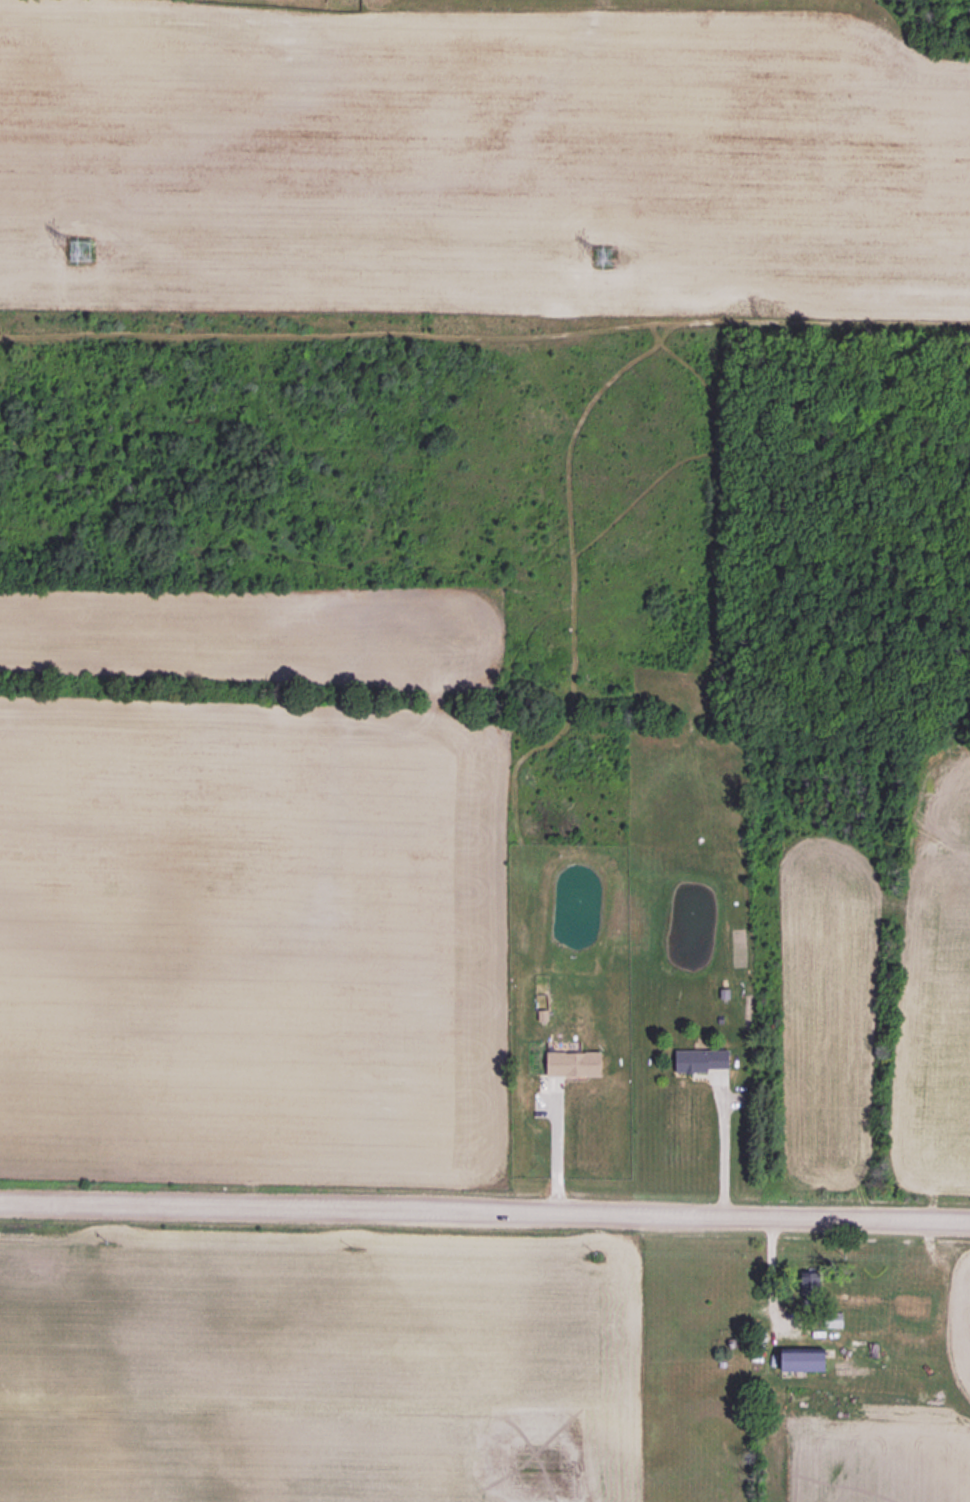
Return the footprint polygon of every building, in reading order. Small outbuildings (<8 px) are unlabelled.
[(728,1048),(675,1050),(675,1071),(729,1069),(728,1048)] [(601,1051),(547,1051),(546,1075),(601,1075),(601,1051)] [(800,1293),(819,1292),(818,1268),(799,1269),(800,1293)] [(781,1350),(781,1370),(825,1371),(826,1351),(781,1350)]
